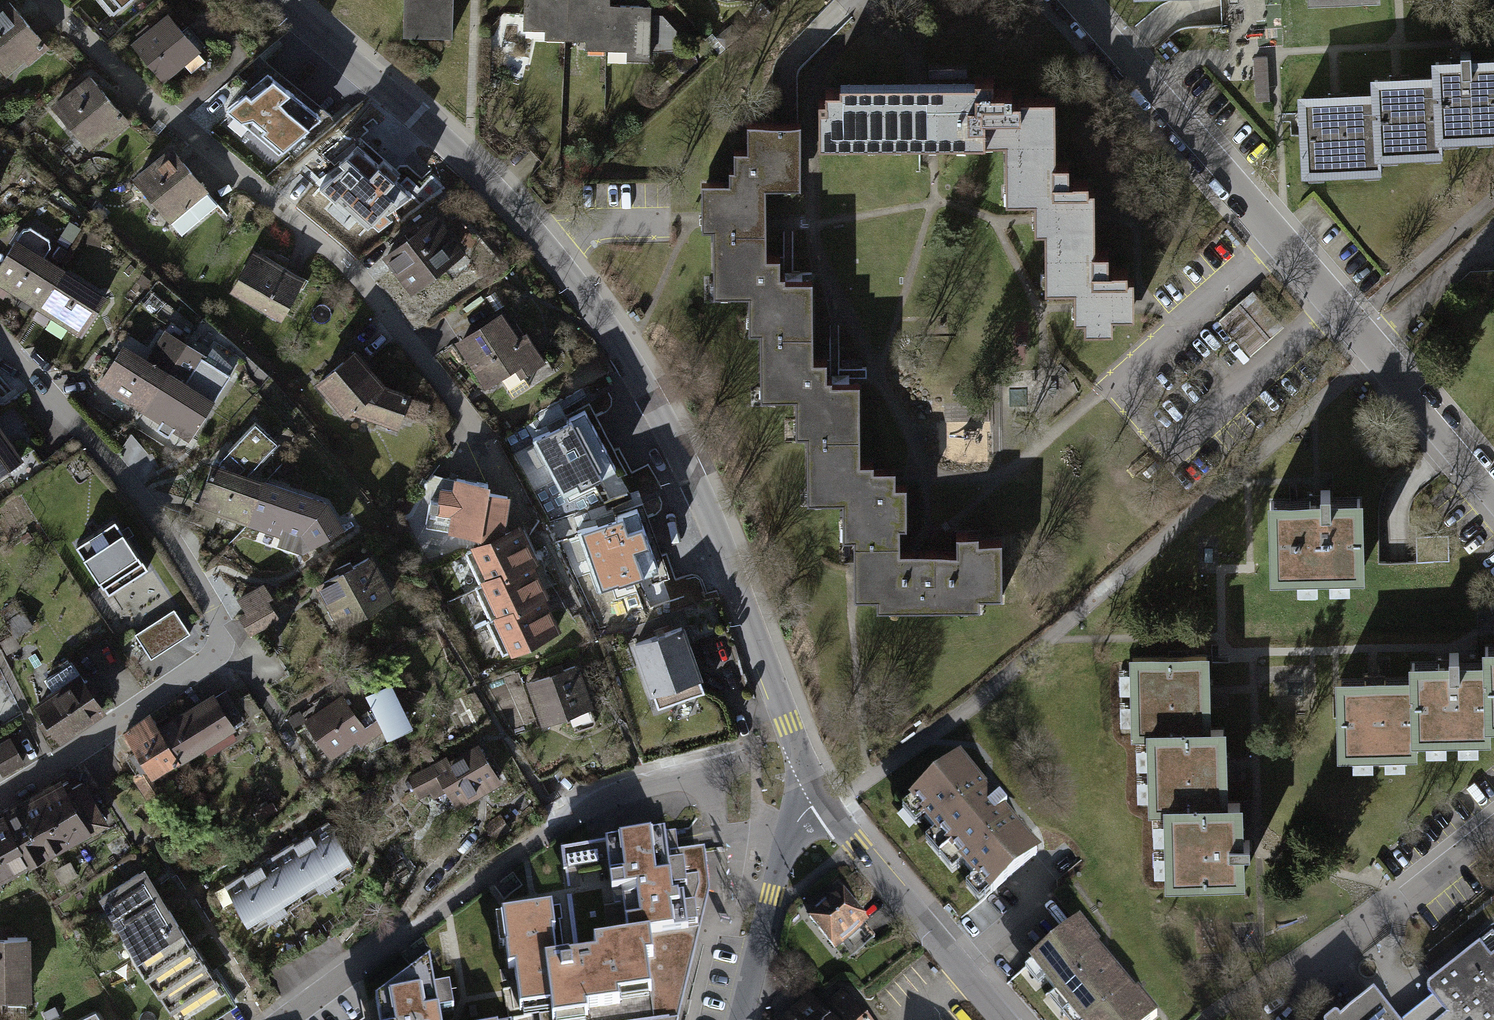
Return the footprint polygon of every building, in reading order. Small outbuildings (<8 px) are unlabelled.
[(0,5),(0,68),(7,76),(26,60),(30,65),(52,46),(13,0),(6,0),(0,5)] [(115,12),(128,0),(104,0),(115,12)] [(402,34),(452,35),(453,0),(403,0),(402,34)] [(524,26),(546,26),(546,35),(587,36),(587,46),(628,47),(628,55),(649,56),(649,49),(678,49),(678,30),(662,14),(651,14),(651,3),(608,2),(608,0),(524,0),(524,26)] [(171,10),(132,41),(165,82),(204,51),(171,10)] [(1294,91),(1299,174),(1380,169),(1379,154),(1443,150),(1442,137),(1493,134),(1493,50),(1430,54),(1431,68),(1367,72),(1368,87),(1294,91)] [(266,55),(222,101),(279,155),(323,109),(266,55)] [(1254,57),(1257,102),(1271,102),(1269,56),(1254,57)] [(91,72),(53,105),(90,148),(107,134),(112,140),(133,121),(91,72)] [(827,92),(820,92),(820,136),(1010,135),(1011,193),(1041,193),(1041,223),(1051,223),(1051,282),(1080,281),(1080,311),(1091,311),(1091,324),(1115,324),(1115,311),(1138,311),(1137,263),(1113,263),(1113,243),(1101,243),(1101,182),(1095,183),(1095,172),(1075,172),(1075,153),(1060,153),(1060,91),(1019,91),(1019,81),(997,81),(997,74),(842,75),(842,82),(827,82),(827,92)] [(33,129),(25,119),(16,127),(24,137),(33,129)] [(799,180),(799,119),(748,120),(749,146),(735,146),(735,166),(731,166),(731,179),(702,179),(702,226),(714,225),(715,292),(750,292),(750,329),(761,329),(762,398),(794,397),(795,437),(805,437),(806,502),(843,502),(844,538),(854,537),(854,599),(877,599),(877,606),(981,606),(981,595),(1003,595),(1003,540),(981,541),(981,531),(957,531),(958,549),(903,549),(903,526),(909,526),(909,483),(896,483),(896,470),(872,471),(872,463),(859,463),(858,382),(825,383),(825,360),(810,360),(809,278),(779,279),(779,255),(764,256),(763,181),(799,180)] [(174,143),(134,177),(183,235),(223,201),(174,143)] [(313,161),(291,180),(304,196),(308,192),(334,223),(386,179),(356,145),(323,173),(313,161)] [(435,213),(381,255),(411,293),(465,252),(435,213)] [(23,228),(0,263),(0,297),(3,299),(8,291),(81,338),(109,295),(47,255),(52,246),(50,238),(31,225),(23,228)] [(104,234),(89,230),(86,242),(101,246),(104,234)] [(256,248),(231,291),(284,320),(308,277),(256,248)] [(152,279),(143,273),(137,281),(146,288),(152,279)] [(1255,289),(1219,319),(1250,355),(1286,325),(1255,289)] [(502,309),(453,339),(483,389),(502,378),(513,396),(529,386),(523,376),(545,362),(526,331),(518,336),(502,309)] [(150,357),(125,342),(99,384),(190,440),(231,374),(205,358),(208,354),(167,329),(150,357)] [(358,346),(317,381),(347,416),(354,411),(401,427),(414,391),(389,382),(358,346)] [(528,379),(535,387),(554,374),(548,365),(528,379)] [(579,402),(531,427),(553,469),(575,458),(580,470),(612,452),(601,429),(596,433),(579,402)] [(994,460),(995,406),(944,406),(943,459),(994,460)] [(218,461),(215,460),(200,501),(195,500),(188,520),(214,528),(219,515),(281,536),(279,544),(303,554),(347,527),(331,500),(251,473),(281,441),(257,421),(218,461)] [(0,422),(0,476),(26,459),(0,422)] [(495,481),(459,475),(457,487),(443,484),(442,500),(433,499),(428,526),(451,529),(450,531),(490,536),(509,527),(515,492),(494,489),(495,481)] [(1360,494),(1264,498),(1267,576),(1363,573),(1360,494)] [(633,507),(573,529),(579,545),(573,547),(584,576),(649,551),(633,507)] [(117,518),(77,543),(111,594),(150,569),(117,518)] [(543,562),(524,520),(509,527),(490,536),(473,545),(488,577),(483,579),(499,614),(495,616),(513,655),(564,631),(548,599),(552,597),(537,565),(543,562)] [(1448,534),(1415,535),(1416,562),(1449,561),(1448,534)] [(375,551),(317,582),(342,627),(399,595),(375,551)] [(265,581),(237,598),(245,612),(239,616),(251,636),(281,618),(270,599),(275,596),(265,581)] [(17,636),(33,625),(16,600),(0,611),(0,612),(17,636)] [(191,633),(175,609),(136,634),(152,658),(191,633)] [(686,624),(631,643),(649,697),(654,695),(659,708),(706,692),(701,678),(704,677),(686,624)] [(1334,678),(1336,758),(1416,757),(1415,742),(1490,740),(1489,726),(1493,726),(1493,643),(1480,644),(1481,660),(1406,662),(1406,676),(1334,678)] [(1213,652),(1131,654),(1133,738),(1151,738),(1152,812),(1169,812),(1171,887),(1252,885),(1250,800),(1234,800),(1232,726),(1215,727),(1213,652)] [(52,689),(34,701),(62,742),(110,710),(82,669),(79,671),(73,661),(46,680),(52,689)] [(578,664),(526,682),(541,725),(593,707),(578,664)] [(344,693),(305,719),(333,760),(359,740),(362,746),(386,730),(390,738),(416,724),(394,681),(367,695),(379,717),(367,725),(344,693)] [(152,712),(123,730),(154,780),(239,728),(236,724),(245,718),(228,689),(218,695),(216,692),(161,726),(152,712)] [(0,743),(0,770),(3,776),(26,763),(11,736),(0,743)] [(448,754),(408,777),(420,797),(431,791),(435,797),(448,789),(460,808),(506,780),(481,739),(450,758),(448,754)] [(962,758),(909,802),(992,899),(1044,855),(962,758)] [(0,813),(0,883),(0,882),(31,864),(33,868),(88,835),(89,837),(111,824),(85,780),(69,789),(62,777),(0,813)] [(332,819),(226,885),(255,930),(360,864),(332,819)] [(705,849),(667,854),(664,834),(562,847),(576,958),(558,960),(551,906),(501,912),(508,968),(515,967),(520,1007),(549,1003),(552,1019),(678,1019),(710,886),(705,849)] [(147,867),(100,897),(174,1013),(221,983),(147,867)] [(841,889),(806,918),(836,953),(839,951),(846,960),(875,936),(867,927),(870,925),(841,889)] [(1030,964),(1077,1019),(1159,1019),(1163,1017),(1083,921),(1030,964)] [(1493,932),(1429,983),(1427,985),(1426,987),(1426,990),(1427,993),(1431,997),(1403,1019),(1493,1019),(1493,933),(1493,932)] [(34,996),(33,936),(0,937),(0,997),(34,996)] [(436,1019),(453,1016),(448,990),(432,993),(427,965),(376,1004),(378,1019),(436,1019)] [(1373,994),(1341,1019),(1394,1019),(1373,994)] [(843,995),(824,1011),(810,995),(781,1019),(864,1019),(843,995)] [(97,1009),(75,1019),(104,1019),(97,1009)]
